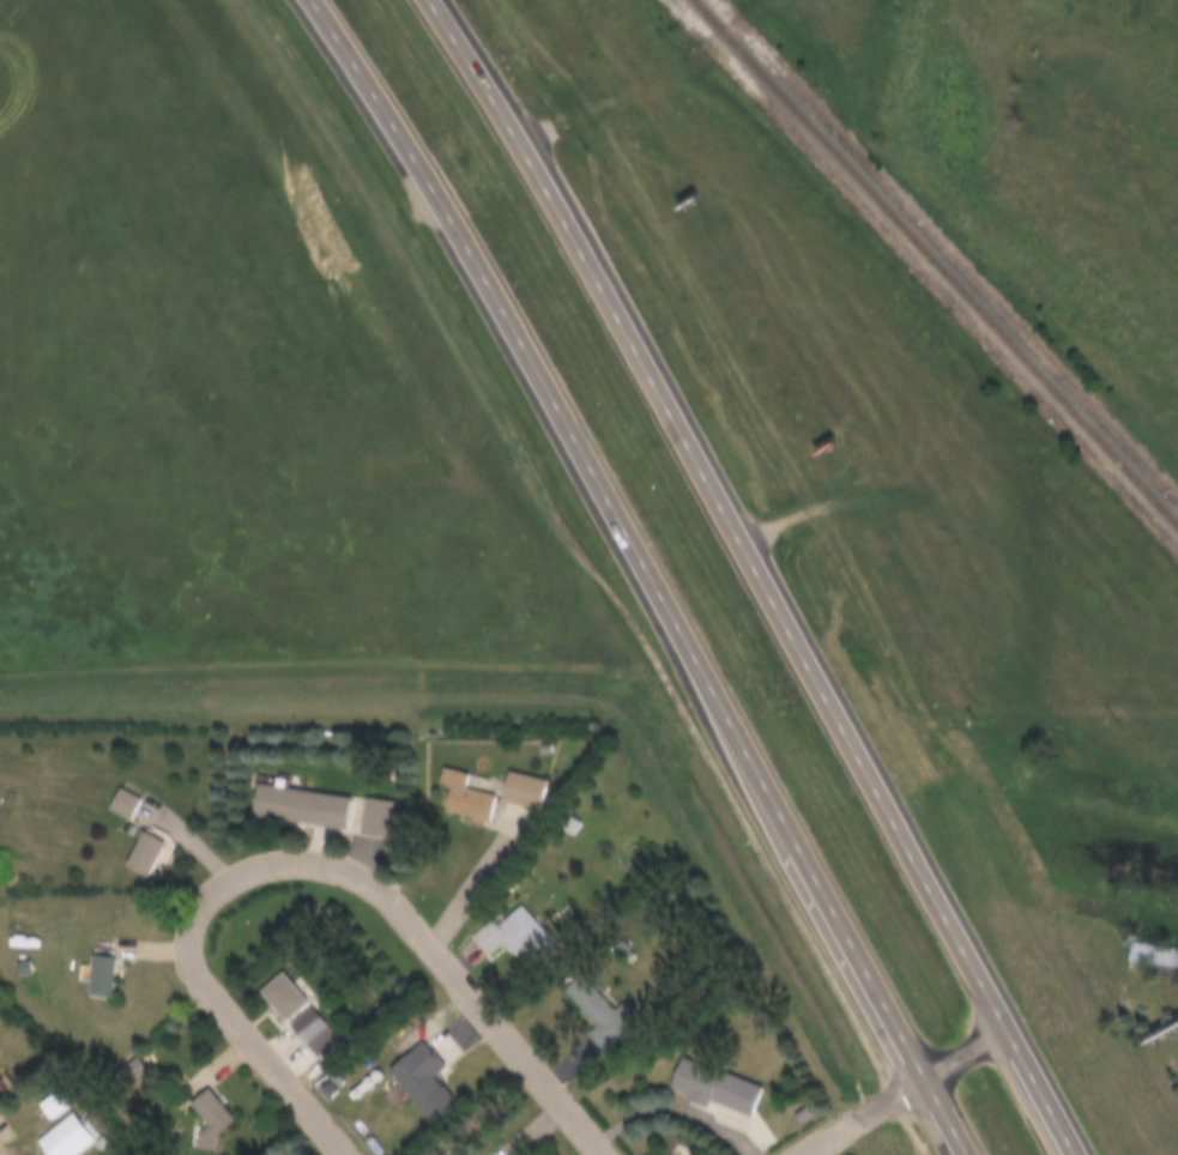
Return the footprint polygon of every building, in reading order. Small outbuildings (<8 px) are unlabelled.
[(491,822),(496,796),(467,790),(470,774),(443,770),(440,786),(450,787),(445,813),(491,822)] [(502,801),(541,810),(547,781),(509,772),(502,801)] [(349,829),(353,797),(255,785),(251,816),(349,829)] [(142,801),(118,788),(107,810),(130,823),(142,801)] [(396,802),(365,799),(361,835),(391,839),(396,802)] [(146,878),(165,844),(142,831),(123,865),(146,878)] [(493,919),(472,938),(491,960),(505,948),(517,962),(525,955),(531,962),(555,941),(523,905),(499,926),(493,919)] [(1177,974),(1177,947),(1133,945),(1132,971),(1177,974)] [(88,997),(114,997),(115,957),(89,957),(88,997)] [(283,1021),(308,1004),(285,972),(261,989),(283,1021)] [(611,1049),(640,1023),(623,1003),(615,1009),(584,973),(561,992),(611,1049)] [(341,1037),(311,1008),(291,1028),(321,1057),(341,1037)] [(434,1123),(458,1103),(436,1076),(447,1067),(425,1040),(390,1069),(434,1123)] [(752,1120),(764,1088),(680,1057),(669,1089),(752,1120)] [(120,1078),(135,1089),(147,1070),(132,1060),(120,1078)] [(238,1123),(209,1089),(191,1105),(209,1126),(193,1140),(204,1152),(238,1123)] [(46,1154),(77,1154),(95,1141),(72,1112),(35,1141),(46,1154)]
